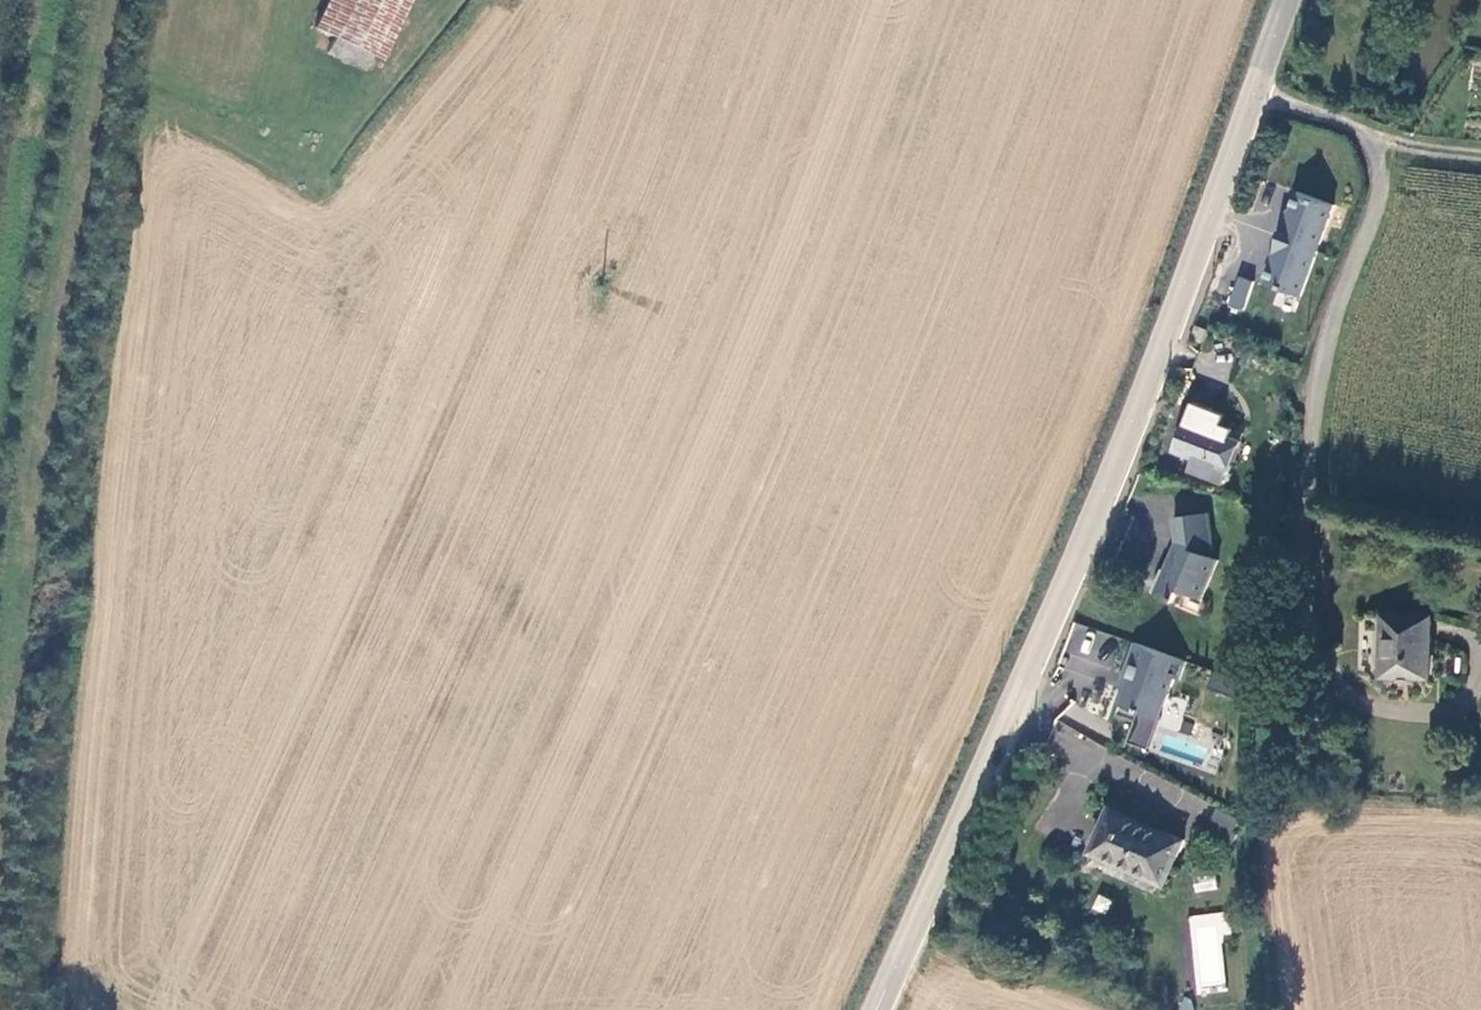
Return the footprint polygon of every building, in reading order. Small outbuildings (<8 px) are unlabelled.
[(376,54),(382,59),(412,0),(333,0),(320,28),(339,38),(376,54)] [(367,70),(376,54),(339,38),(332,55),(367,70)] [(1280,234),(1317,249),(1335,205),(1300,190),(1287,219),(1286,218),(1280,234)] [(1298,294),(1317,249),(1280,234),(1274,250),(1262,279),(1298,294)] [(1242,312),(1252,281),(1236,276),(1226,307),(1242,312)] [(1227,486),(1252,427),(1223,416),(1217,432),(1189,423),(1177,451),(1197,460),(1193,471),(1227,486)] [(1215,509),(1181,512),(1183,538),(1171,565),(1169,564),(1159,587),(1182,597),(1187,586),(1208,595),(1225,556),(1216,552),(1220,543),(1215,509)] [(1431,679),(1434,618),(1389,617),(1387,677),(1431,679)] [(1144,707),(1163,714),(1179,672),(1183,674),(1190,655),(1140,637),(1128,669),(1135,672),(1121,710),(1140,717),(1144,707)] [(1095,853),(1168,885),(1188,840),(1115,809),(1095,853)] [(1193,876),(1195,892),(1218,888),(1215,873),(1193,876)] [(1091,909),(1106,915),(1112,900),(1097,894),(1091,909)] [(1226,986),(1221,934),(1227,933),(1225,911),(1188,915),(1196,989),(1226,986)]
